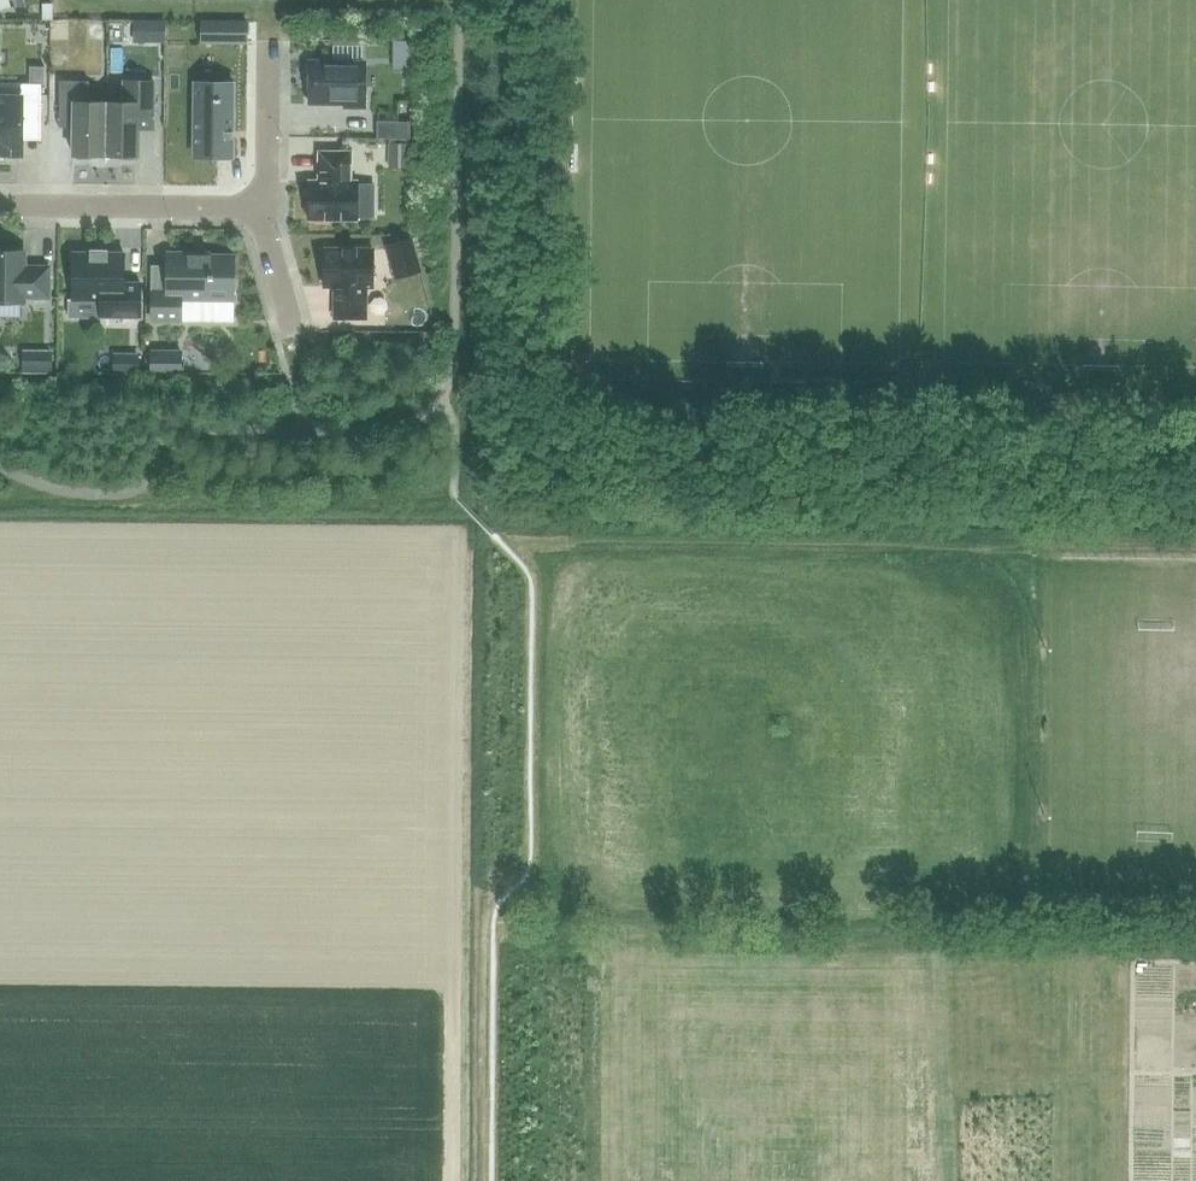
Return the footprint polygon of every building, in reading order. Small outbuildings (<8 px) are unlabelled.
[(128,7),(128,32),(157,31),(157,6),(128,7)] [(200,21),(200,43),(246,43),(246,22),(200,21)] [(309,62),(309,103),(343,103),(343,107),(363,107),(364,62),(309,62)] [(59,81),(58,117),(73,117),(73,156),(75,156),(77,159),(89,159),(91,156),(105,156),(106,103),(88,103),(88,82),(59,81)] [(106,103),(105,156),(120,156),(121,159),(133,160),(135,156),(138,156),(138,128),(153,129),(153,82),(124,82),(123,103),(106,103)] [(196,101),(195,156),(206,156),(206,157),(212,157),(230,157),(231,82),(229,82),(229,101),(219,101),(220,99),(213,99),(213,101),(196,101)] [(21,155),(21,125),(40,126),(41,84),(20,84),(20,97),(0,97),(0,155),(21,155)] [(410,122),(376,121),(376,138),(409,139),(410,122)] [(308,181),(307,220),(356,220),(356,182),(349,182),(349,153),(319,152),(318,181),(308,181)] [(409,237),(385,244),(396,279),(419,273),(420,272),(410,237),(409,237)] [(323,249),(323,287),(334,287),(334,319),(366,319),(366,287),(372,287),(372,249),(323,249)] [(67,299),(67,300),(100,300),(100,317),(140,317),(140,283),(123,283),(123,253),(106,253),(106,250),(104,250),(104,253),(92,253),(92,250),(90,250),(90,253),(72,252),(72,299),(67,299)] [(23,303),(23,297),(48,298),(48,268),(32,268),(32,271),(23,271),(23,252),(0,252),(0,302),(23,303)] [(151,291),(151,321),(180,321),(181,299),(232,300),(233,256),(196,256),(196,253),(167,253),(166,291),(151,291)] [(151,352),(151,373),(180,374),(180,352),(151,352)]
